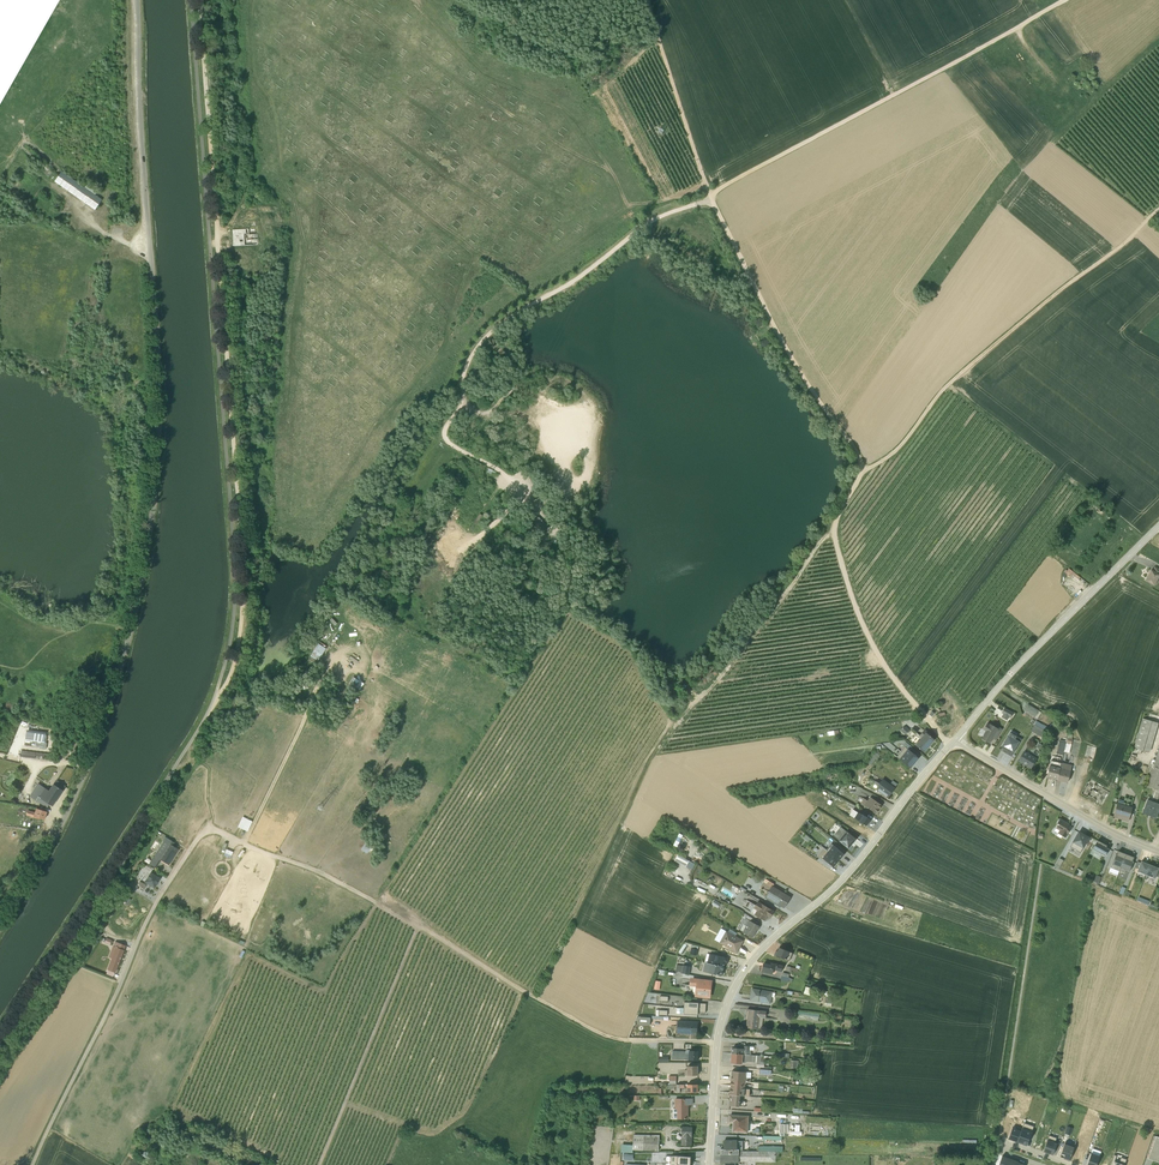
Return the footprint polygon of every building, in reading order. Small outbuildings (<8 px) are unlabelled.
[(43,163),(39,168),(48,177),(52,173),(43,163)] [(85,188),(62,172),(55,182),(95,210),(102,200),(95,195),(97,191),(87,184),(85,188)] [(544,533),(550,526),(538,515),(532,522),(544,533)] [(1145,581),(1154,586),(1158,577),(1158,569),(1154,567),(1152,571),(1151,570),(1145,581)] [(360,689),(364,682),(354,675),(350,682),(360,689)] [(1028,704),(1023,710),(1035,717),(1039,710),(1028,704)] [(1004,708),(1001,713),(1003,714),(1001,717),(1007,720),(1009,717),(1011,718),(1013,713),(1004,708)] [(1156,722),(1144,718),(1135,748),(1147,752),(1156,722)] [(1041,724),(1036,721),(1031,731),(1043,738),(1049,728),(1048,728),(1049,727),(1042,723),(1041,724)] [(986,731),(981,739),(989,743),(992,738),(996,740),(1002,729),(997,726),(996,728),(990,724),(989,725),(987,723),(983,729),(986,731)] [(909,730),(904,725),(901,729),(902,730),(901,731),(905,735),(909,730)] [(931,735),(925,729),(919,736),(920,737),(915,743),(916,743),(915,745),(924,752),(934,740),(930,736),(931,735)] [(1004,752),(1011,756),(1021,739),(1010,732),(1002,746),(1004,748),(1003,750),(1005,751),(1004,752)] [(1069,753),(1072,739),(1067,737),(1064,751),(1069,753)] [(25,739),(24,745),(46,748),(47,743),(25,739)] [(1056,754),(1062,755),(1063,755),(1065,743),(1059,741),(1056,753),(1056,754)] [(1146,785),(1158,789),(1158,787),(1158,745),(1146,785)] [(919,758),(905,747),(897,757),(911,768),(919,758)] [(1018,761),(1031,768),(1037,758),(1024,751),(1018,761)] [(867,764),(869,765),(870,764),(871,764),(879,755),(876,752),(868,762),(869,763),(867,764)] [(1047,777),(1057,780),(1061,763),(1051,760),(1047,777)] [(1061,763),(1057,780),(1067,782),(1072,765),(1061,763)] [(1089,777),(1080,792),(1086,796),(1088,794),(1096,799),(1095,801),(1101,805),(1109,792),(1103,788),(1104,786),(1089,777)] [(875,781),(871,787),(875,790),(876,789),(888,798),(898,784),(892,780),(890,784),(882,779),(879,783),(875,781)] [(29,796),(34,799),(47,807),(49,804),(52,805),(65,786),(56,781),(49,791),(38,783),(29,796)] [(865,798),(861,803),(876,813),(882,805),(870,797),(867,800),(865,798)] [(1117,803),(1113,817),(1128,821),(1132,807),(1123,804),(1124,801),(1118,799),(1117,803)] [(1156,818),(1158,810),(1158,804),(1147,799),(1142,813),(1156,818)] [(27,810),(26,815),(39,819),(39,818),(44,819),(46,812),(36,808),(34,812),(27,810)] [(252,821),(243,816),(238,827),(247,832),(252,821)] [(1057,833),(1065,838),(1067,834),(1070,836),(1074,829),(1071,828),(1071,827),(1068,825),(1069,824),(1060,818),(1056,824),(1057,825),(1055,828),(1059,830),(1057,833)] [(848,832),(841,827),(834,836),(839,840),(849,848),(854,843),(853,842),(857,838),(849,832),(848,832)] [(1087,844),(1091,836),(1086,833),(1085,835),(1079,831),(1070,846),(1080,852),(1082,848),(1083,848),(1086,843),(1087,844)] [(169,864),(178,849),(173,846),(175,843),(174,843),(166,837),(152,859),(159,863),(161,860),(169,864)] [(366,840),(361,848),(367,852),(372,844),(366,840)] [(1097,840),(1090,853),(1098,858),(1101,853),(1105,855),(1109,849),(1106,847),(1106,845),(1097,840)] [(826,850),(839,860),(844,854),(832,843),(826,850)] [(232,857),(233,850),(226,848),(224,855),(232,857)] [(823,848),(817,855),(833,867),(839,860),(823,848)] [(1126,854),(1118,851),(1116,855),(1115,854),(1111,867),(1119,871),(1126,854)] [(690,867),(693,860),(679,853),(675,859),(690,867)] [(1132,861),(1133,857),(1126,854),(1119,871),(1124,873),(1126,869),(1129,871),(1133,861),(1132,861)] [(1146,875),(1150,864),(1148,863),(1148,864),(1141,861),(1140,862),(1137,861),(1134,867),(1138,868),(1137,871),(1146,875)] [(1150,864),(1146,875),(1155,878),(1156,876),(1158,877),(1158,870),(1158,869),(1157,873),(1156,873),(1158,867),(1150,864)] [(150,872),(144,882),(154,888),(160,878),(150,872)] [(774,884),(769,880),(767,884),(771,887),(765,897),(783,908),(790,897),(773,886),(774,884)] [(146,885),(140,881),(137,885),(138,885),(137,887),(142,891),(146,885)] [(758,901),(751,912),(765,920),(768,916),(770,917),(774,911),(758,901)] [(753,937),(757,930),(758,930),(760,926),(747,919),(744,924),(746,925),(742,931),(753,937)] [(743,940),(726,931),(720,942),(737,952),(743,940)] [(115,972),(125,945),(115,941),(113,946),(108,957),(111,958),(107,969),(108,969),(106,974),(113,977),(115,972)] [(684,943),(679,952),(682,954),(687,946),(688,946),(691,946),(690,953),(697,955),(699,946),(686,942),(685,944),(684,943)] [(781,957),(789,960),(792,953),(779,947),(778,951),(776,950),(774,955),(781,958),(781,957)] [(707,953),(705,962),(724,966),(725,963),(727,964),(728,958),(709,953),(709,954),(707,953)] [(705,962),(703,971),(722,975),(724,966),(705,962)] [(764,963),(762,971),(772,974),(773,969),(782,971),(783,965),(770,962),(770,964),(764,963)] [(678,972),(689,974),(691,966),(683,965),(676,964),(675,970),(678,971),(678,972)] [(780,980),(792,982),(793,978),(791,978),(790,977),(789,976),(789,974),(782,972),(780,980)] [(691,979),(690,988),(696,989),(695,997),(710,999),(712,981),(691,979)] [(752,988),(750,999),(750,1000),(771,1003),(772,996),(774,997),(775,992),(773,992),(773,991),(752,988)] [(684,1001),(684,1007),(677,1007),(677,1013),(680,1013),(698,1014),(698,1012),(706,1012),(706,1008),(706,1003),(699,1002),(684,1001)] [(748,1011),(746,1027),(758,1029),(758,1028),(762,1028),(763,1017),(766,1017),(766,1011),(747,1008),(747,1010),(748,1011)] [(678,1020),(677,1032),(697,1034),(697,1022),(678,1020)] [(737,1047),(732,1047),(732,1053),(751,1054),(752,1050),(750,1050),(750,1046),(745,1045),(744,1048),(741,1048),(741,1045),(737,1044),(737,1047)] [(672,1051),(672,1059),(698,1059),(698,1051),(689,1050),(686,1050),(686,1051),(672,1051)] [(659,1051),(659,1056),(659,1061),(669,1061),(669,1056),(662,1056),(662,1051),(659,1051)] [(776,1056),(732,1053),(731,1062),(742,1063),(742,1062),(748,1061),(757,1062),(756,1067),(759,1068),(760,1068),(772,1070),(772,1067),(765,1066),(765,1061),(764,1061),(764,1059),(776,1060),(776,1056)] [(688,1075),(698,1075),(698,1065),(687,1065),(687,1069),(685,1070),(685,1074),(688,1075)] [(732,1070),(731,1080),(750,1082),(751,1072),(732,1070)] [(707,1084),(707,1075),(698,1075),(688,1075),(688,1084),(698,1084),(707,1084)] [(746,1081),(731,1080),(731,1087),(749,1089),(750,1084),(745,1084),(746,1081)] [(687,1092),(698,1092),(698,1084),(667,1084),(667,1088),(675,1088),(675,1086),(677,1086),(677,1092),(680,1092),(680,1088),(687,1087),(687,1092)] [(730,1094),(749,1096),(749,1089),(731,1087),(730,1094)] [(740,1095),(730,1094),(729,1105),(739,1106),(740,1095)] [(673,1112),(673,1118),(677,1118),(689,1118),(689,1105),(693,1105),(693,1098),(675,1098),(675,1108),(677,1108),(677,1112),(673,1112)] [(730,1114),(729,1121),(733,1121),(732,1131),(748,1132),(749,1115),(730,1114)] [(1024,1139),(1028,1140),(1033,1126),(1024,1122),(1017,1140),(1017,1141),(1022,1143),(1024,1139)] [(681,1145),(692,1145),(693,1126),(682,1125),(681,1145)] [(802,1135),(802,1126),(781,1125),(780,1134),(802,1135)] [(659,1151),(659,1150),(660,1135),(634,1133),(634,1134),(633,1144),(621,1144),(621,1151),(632,1152),(633,1149),(659,1151)] [(1044,1150),(1043,1151),(1050,1153),(1053,1154),(1053,1153),(1058,1139),(1049,1136),(1044,1150)] [(1147,1158),(1158,1162),(1158,1137),(1156,1136),(1147,1158)] [(739,1149),(737,1149),(737,1139),(724,1140),(727,1148),(721,1148),(721,1153),(739,1153),(739,1149)] [(1066,1154),(1064,1158),(1069,1160),(1074,1145),(1065,1141),(1061,1152),(1064,1154),(1066,1154)] [(778,1156),(778,1151),(739,1150),(739,1153),(721,1153),(720,1162),(739,1162),(739,1161),(776,1161),(776,1156),(778,1156)] [(1086,1164),(1096,1164),(1100,1154),(1091,1151),(1086,1164)] [(1008,1157),(1002,1155),(1002,1156),(998,1164),(1010,1164),(1012,1159),(1011,1158),(1010,1159),(1007,1158),(1008,1157)]
